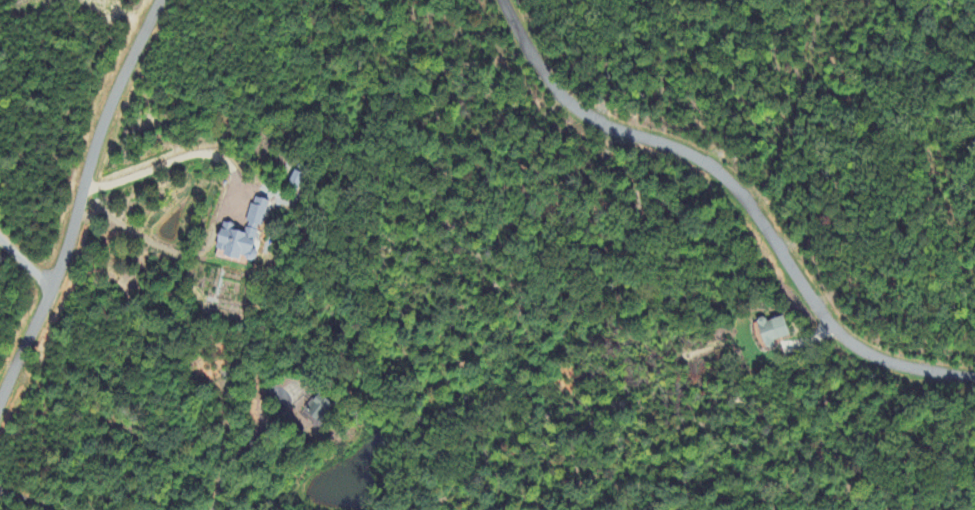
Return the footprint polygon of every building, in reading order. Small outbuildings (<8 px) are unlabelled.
[(268,203),(252,199),(244,235),(234,233),(235,227),(221,224),(214,255),(239,260),(239,259),(254,262),(257,252),(252,251),(258,228),(262,229),(268,203)] [(787,339),(781,318),(755,324),(763,352),(773,349),(771,343),(787,339)] [(319,427),(336,409),(321,394),(303,412),(319,427)]
